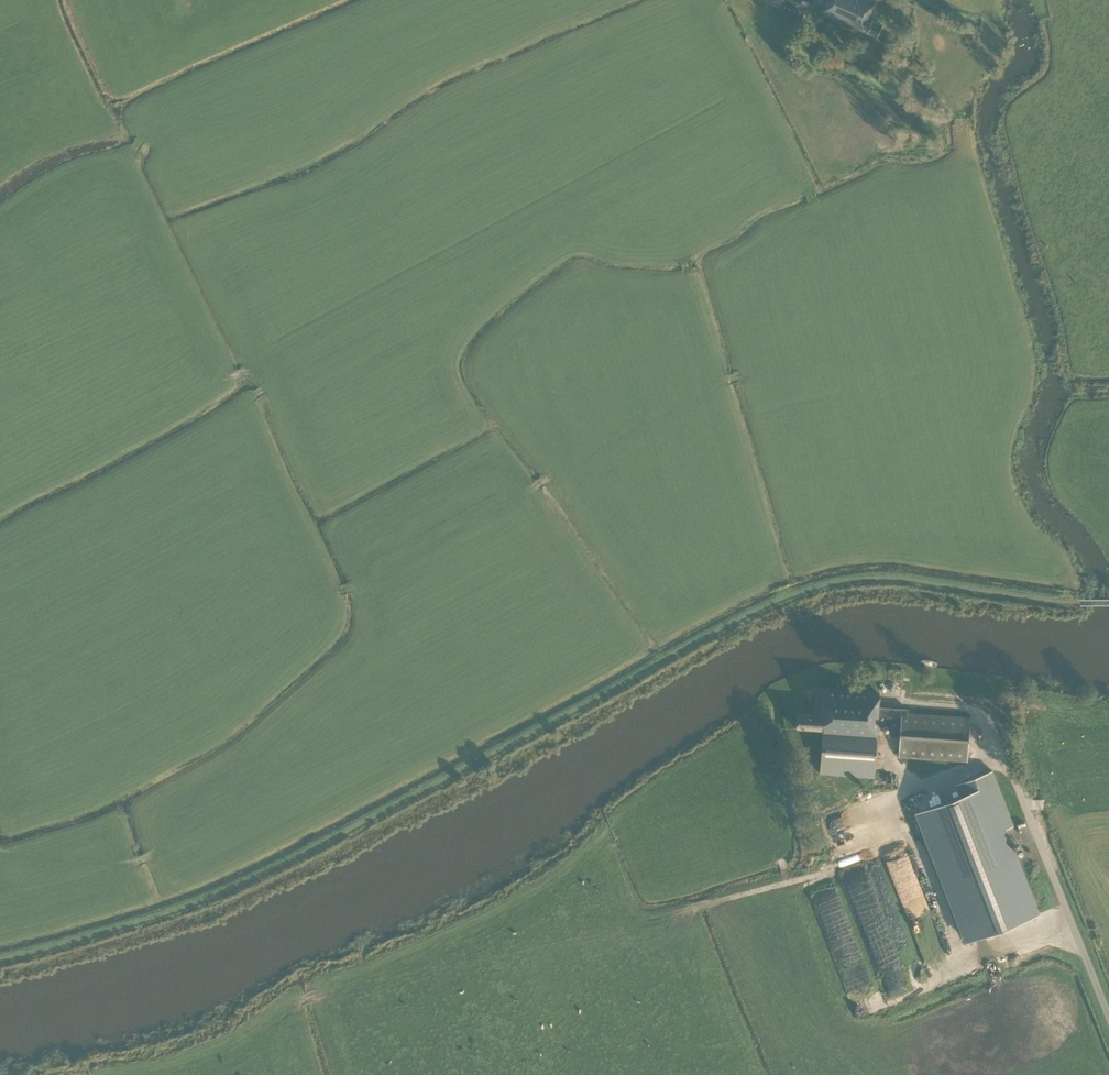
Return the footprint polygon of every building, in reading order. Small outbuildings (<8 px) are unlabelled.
[(805,23),(806,21),(814,25),(819,15),(852,29),(853,28),(876,38),(881,25),(868,19),(875,2),(871,0),(825,0),(822,8),(813,5),(811,9),(791,0),(758,0),(778,9),(778,11),(805,23)] [(881,694),(819,690),(818,714),(798,713),(798,729),(822,730),(820,773),(875,777),(878,724),(889,725),(889,736),(900,737),(898,755),(968,760),(970,716),(901,712),(901,707),(880,706),(881,694)] [(960,794),(917,811),(967,940),(1036,913),(1004,828),(1013,824),(992,769),(956,783),(960,794)] [(910,923),(923,962),(945,954),(932,915),(910,923)] [(871,953),(881,989),(907,982),(897,946),(871,953)]
